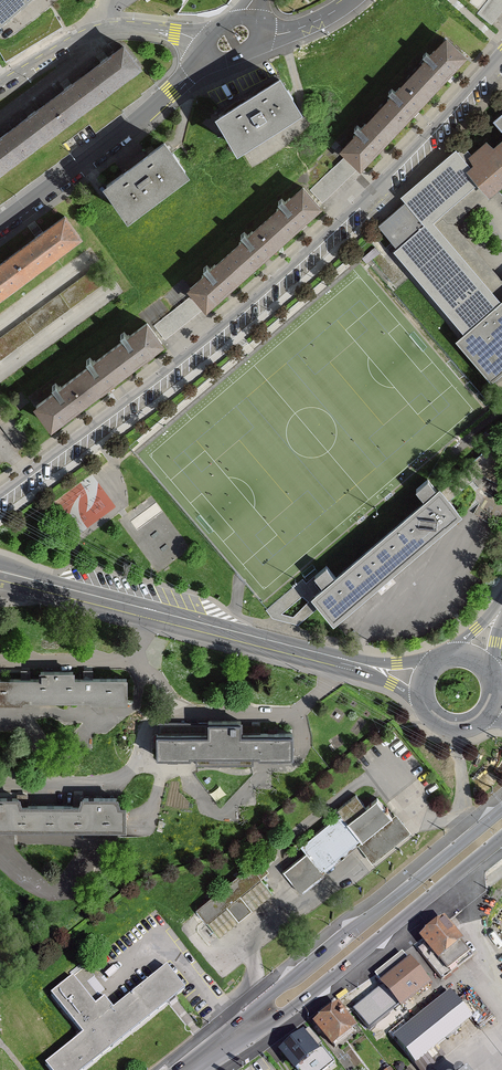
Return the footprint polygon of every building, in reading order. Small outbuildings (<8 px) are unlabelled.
[(2,25),(24,6),(31,0),(0,0),(0,22),(2,25)] [(478,13),(492,24),(501,11),(501,0),(489,0),(478,13)] [(464,57),(465,56),(447,39),(445,40),(446,40),(435,52),(434,51),(430,55),(426,52),(423,56),(426,59),(422,64),(423,65),(401,88),(400,87),(395,92),(392,89),(389,92),(392,95),(388,100),(389,101),(366,124),(365,124),(361,128),(358,125),(354,129),(358,132),(353,136),(354,137),(344,149),(343,148),(342,150),(360,167),(362,166),(361,165),(378,148),(412,111),(447,75),(463,57),(464,57)] [(139,67),(123,46),(108,57),(105,53),(101,55),(98,58),(101,62),(72,84),(68,80),(65,82),(61,85),(65,89),(35,111),(32,107),(29,109),(25,112),(29,116),(0,138),(0,170),(139,67)] [(299,109),(280,79),(249,98),(219,117),(238,147),(241,150),(300,114),(299,110),(299,109)] [(493,121),(501,131),(501,113),(493,121)] [(480,177),(492,192),(501,183),(501,134),(492,142),(489,139),(465,160),(480,177)] [(168,148),(164,143),(138,162),(112,181),(106,185),(110,190),(128,214),(132,211),(186,171),(168,148)] [(423,225),(432,218),(480,177),(465,160),(456,149),(400,197),(423,225)] [(344,157),(310,190),(322,202),(356,169),(344,157)] [(319,207),(320,206),(303,187),(302,188),(291,199),(290,198),(285,202),(282,198),(278,202),(281,205),(277,209),(278,210),(253,232),(252,231),(248,235),(244,232),(241,235),(244,238),(239,243),(240,244),(216,265),(215,264),(210,268),(207,265),(203,268),(207,272),(202,276),(203,277),(191,287),(189,288),(206,307),(207,306),(225,290),(263,256),(300,223),(318,207),(319,207)] [(65,216),(44,231),(43,231),(39,234),(35,237),(35,238),(0,264),(0,295),(80,236),(65,216)] [(394,249),(461,329),(499,298),(432,218),(423,225),(394,249)] [(0,338),(0,360),(105,282),(95,267),(0,338)] [(499,298),(461,329),(456,334),(489,374),(492,371),(501,362),(501,295),(499,298)] [(191,296),(154,325),(165,338),(202,309),(191,296)] [(161,343),(162,342),(147,322),(146,323),(130,336),(129,334),(127,336),(124,332),(121,335),(123,338),(121,340),(122,341),(95,361),(95,360),(93,361),(90,357),(86,360),(89,364),(87,365),(88,367),(61,387),(60,386),(59,387),(56,383),(52,386),(55,390),(53,391),(54,392),(38,405),(38,404),(36,405),(51,425),(53,425),(52,424),(73,409),(107,383),(140,358),(161,343)] [(492,371),(501,384),(501,362),(492,371)] [(311,601),(334,628),(464,518),(449,501),(441,491),(403,524),(311,601)] [(0,679),(0,701),(23,701),(23,699),(91,699),(91,701),(127,701),(127,679),(92,679),(92,673),(88,673),(84,673),(84,679),(73,679),(73,672),(41,672),(41,679),(30,679),(30,673),(26,673),(22,673),(22,679),(0,679)] [(194,723),(158,723),(158,734),(156,734),(156,756),(191,756),(191,754),(196,754),(196,764),(253,764),(253,754),(259,754),(259,756),(293,756),(293,733),(276,733),(276,729),(268,729),(268,733),(260,733),(260,727),(256,727),(252,727),(241,727),(241,721),(209,721),(209,723),(194,723)] [(356,794),(337,810),(340,814),(361,839),(362,841),(393,817),(387,810),(388,809),(387,807),(386,808),(377,798),(366,807),(356,794)] [(161,795),(161,868),(196,868),(196,795),(178,795),(161,795)] [(125,806),(119,806),(116,798),(83,798),(83,796),(78,796),(74,796),(74,806),(27,806),(27,796),(23,796),(18,796),(18,798),(0,798),(0,828),(125,828),(125,806)] [(340,814),(301,846),(306,852),(322,871),(357,842),(361,839),(340,814)] [(396,814),(393,817),(362,841),(361,839),(357,842),(368,856),(373,862),(411,831),(406,826),(396,814)] [(322,871),(306,852),(283,871),(299,891),(323,872),(322,871)] [(251,865),(261,878),(269,871),(258,859),(251,865)] [(252,910),(273,893),(261,878),(251,865),(196,909),(206,922),(218,937),(239,921),(252,910)] [(427,943),(418,950),(442,980),(472,956),(468,951),(461,942),(460,943),(444,922),(437,927),(434,926),(432,928),(430,930),(430,932),(423,938),(427,943)] [(394,960),(376,974),(384,984),(386,986),(400,1005),(426,984),(410,963),(403,955),(399,959),(395,962),(394,960)] [(184,990),(167,968),(114,1011),(101,995),(103,993),(91,979),(94,977),(86,967),(72,978),(51,995),(83,1035),(46,1065),(50,1069),(84,1069),(172,999),(184,990)] [(369,1030),(400,1005),(386,986),(354,1011),(369,1030)] [(472,989),(459,1000),(481,1027),(494,1017),(472,989)] [(472,1018),(454,996),(397,1042),(415,1064),(472,1018)] [(333,1045),(354,1028),(338,1007),(330,1013),(330,1012),(328,1012),(326,1009),(324,1011),(322,1013),(324,1015),(323,1017),(324,1018),(317,1023),(333,1045)] [(310,1029),(306,1032),(304,1033),(293,1042),(282,1051),(294,1066),(297,1069),(324,1069),(335,1062),(321,1045),(322,1044),(310,1029)]
